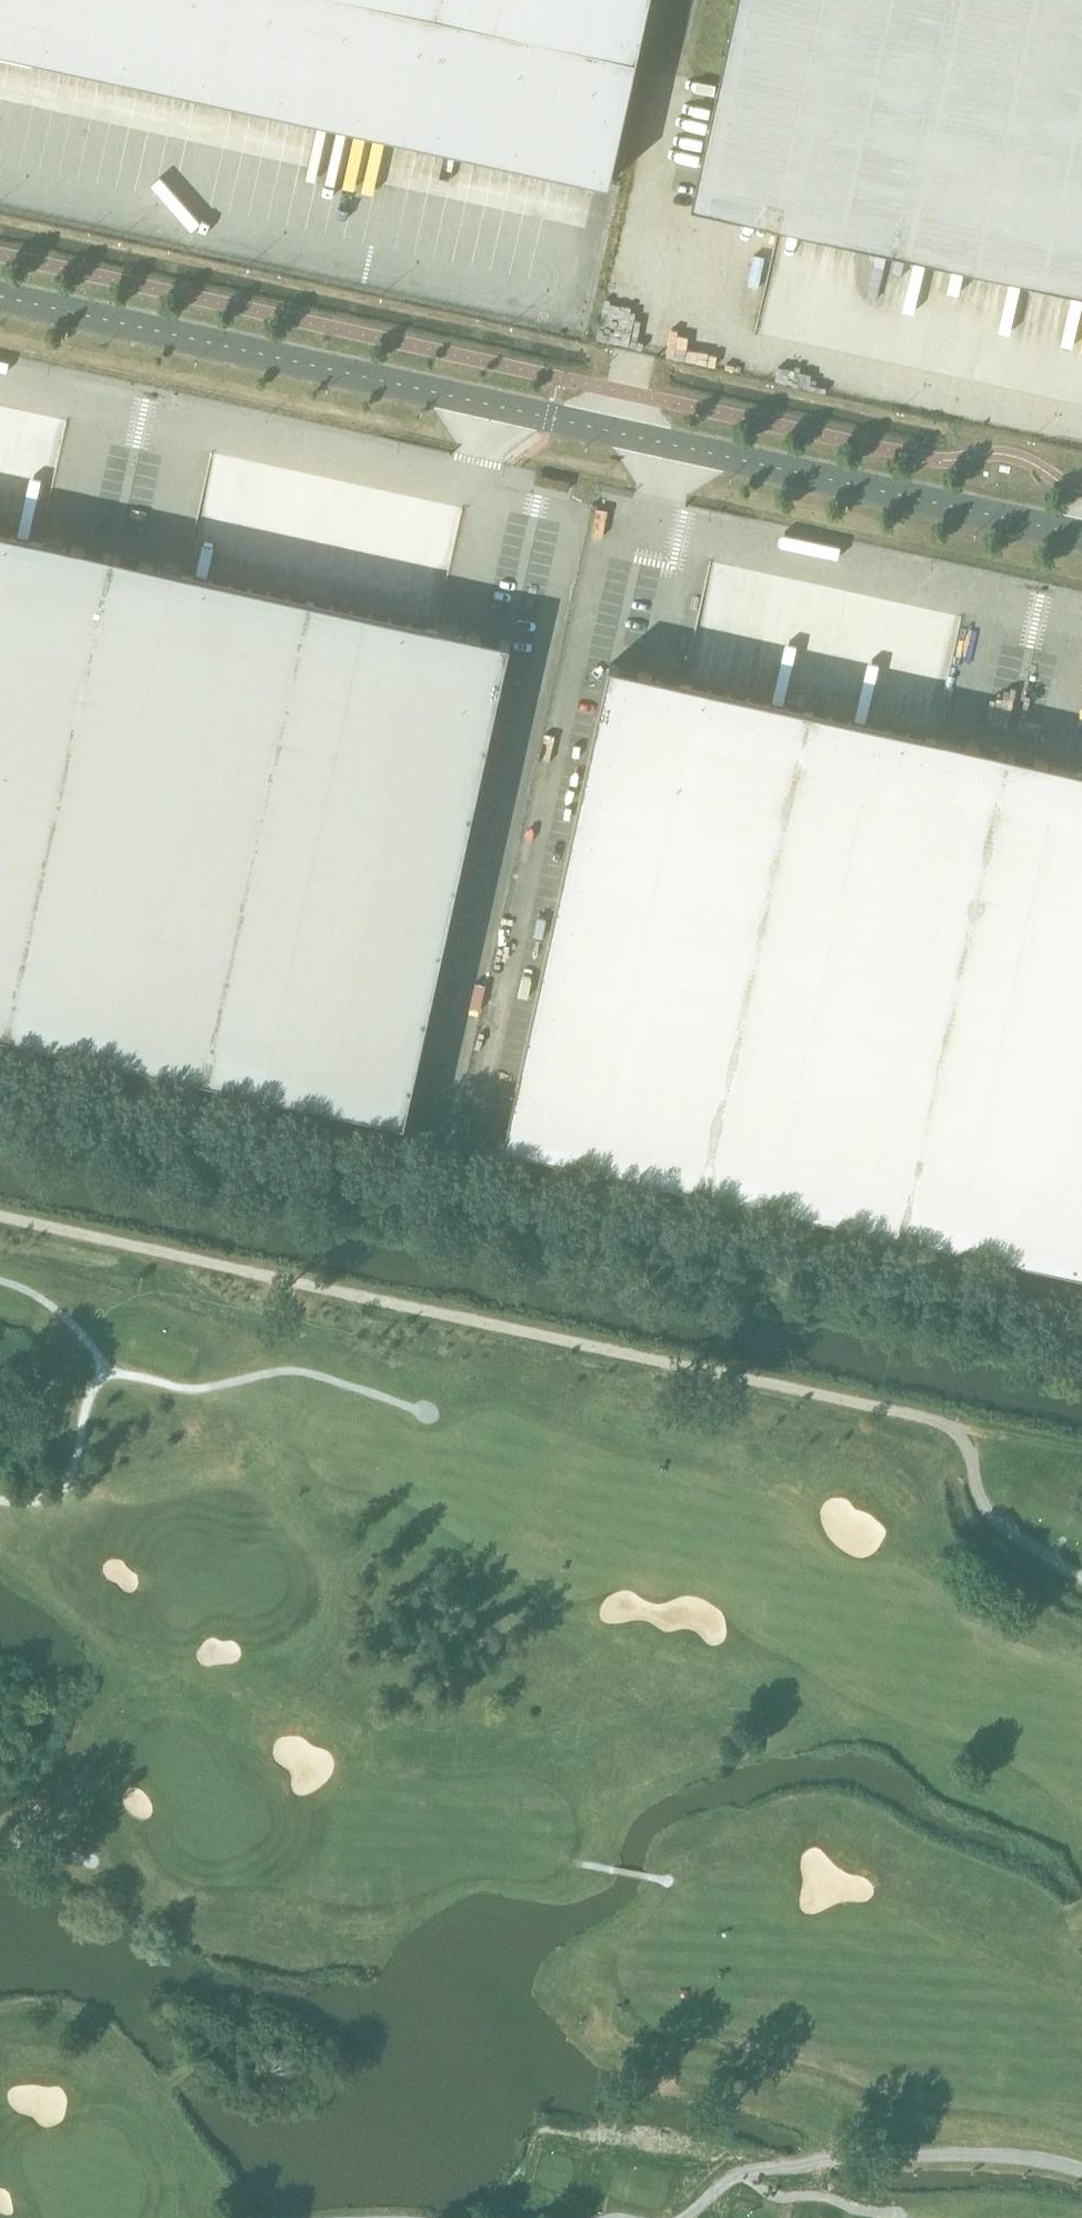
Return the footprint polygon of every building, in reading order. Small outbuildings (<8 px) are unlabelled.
[(210,94),(610,182),(650,0),(0,0),(0,48),(210,94)] [(718,83),(692,204),(699,205),(700,201),(743,210),(743,211),(779,219),(781,219),(1081,286),(1081,0),(736,0),(718,83)] [(538,497),(538,500),(537,503),(537,506),(537,509),(538,512),(539,515),(541,519),(543,522),(545,524),(548,527),(552,528),(555,530),(558,531),(561,531),(565,531),(568,530),(570,530),(573,529),(576,527),(578,526),(581,523),(583,521),(585,518),(587,514),(588,511),(588,507),(588,504),(588,500),(587,497),(586,494),(584,491),(582,488),(580,486),(578,485),(575,483),(572,482),(569,481),(566,480),(562,480),(559,480),(555,481),(552,482),(548,484),(546,486),(543,489),(541,491),(540,494),(538,497)] [(538,539),(541,529),(531,527),(529,537),(538,539)] [(500,690),(511,641),(467,632),(466,636),(436,629),(434,629),(185,574),(184,573),(154,567),(155,563),(71,544),(70,548),(40,542),(39,541),(0,533),(0,1030),(405,1120),(500,690)] [(579,564),(584,541),(555,535),(550,558),(579,564)] [(1080,771),(1078,771),(1048,764),(1049,760),(966,741),(965,746),(960,745),(934,739),(933,739),(684,684),(682,683),(658,678),(652,677),(653,672),(609,663),(599,712),(504,1142),(1081,1269),(1081,772),(1080,771)] [(144,1814),(151,1795),(130,1787),(123,1806),(144,1814)]
